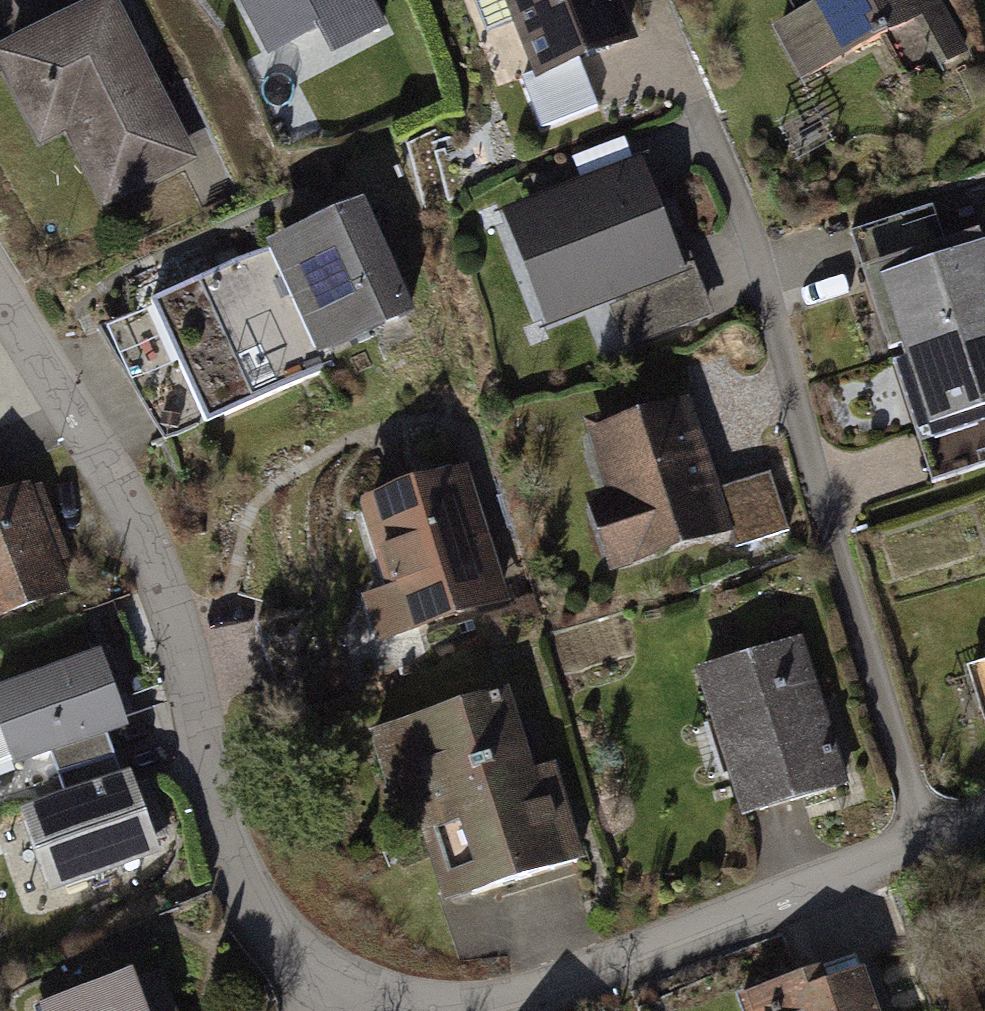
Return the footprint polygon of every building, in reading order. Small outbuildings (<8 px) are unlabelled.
[(0,40),(0,98),(26,150),(53,137),(93,214),(199,160),(117,0),(79,0),(0,40)] [(257,49),(307,22),(321,48),(376,19),(366,0),(231,0),(257,49)] [(522,79),(624,41),(609,0),(493,0),(522,79)] [(793,14),(765,28),(794,86),(895,35),(914,72),(954,52),(927,0),(786,0),(793,14)] [(629,162),(487,212),(529,328),(670,278),(629,162)] [(358,204),(136,301),(193,429),(414,331),(358,204)] [(842,280),(900,452),(984,424),(984,300),(964,239),(842,280)] [(682,403),(579,435),(600,502),(572,510),(596,587),(777,530),(760,476),(710,491),(682,403)] [(459,469),(345,505),(371,594),(351,600),(365,645),(501,603),(459,469)] [(0,491),(0,614),(58,591),(15,485),(0,491)] [(797,646),(677,676),(716,826),(836,796),(797,646)] [(0,687),(0,769),(41,755),(55,795),(121,772),(107,733),(115,730),(90,656),(0,687)] [(972,670),(984,713),(984,666),(972,670)] [(488,698),(342,744),(363,810),(383,803),(419,917),(573,868),(541,768),(513,777),(488,698)] [(0,814),(0,831),(24,901),(150,858),(121,772),(55,795),(0,814)] [(729,1002),(732,1010),(862,1010),(845,962),(729,1002)] [(26,1010),(171,1010),(157,969),(26,1010)]
